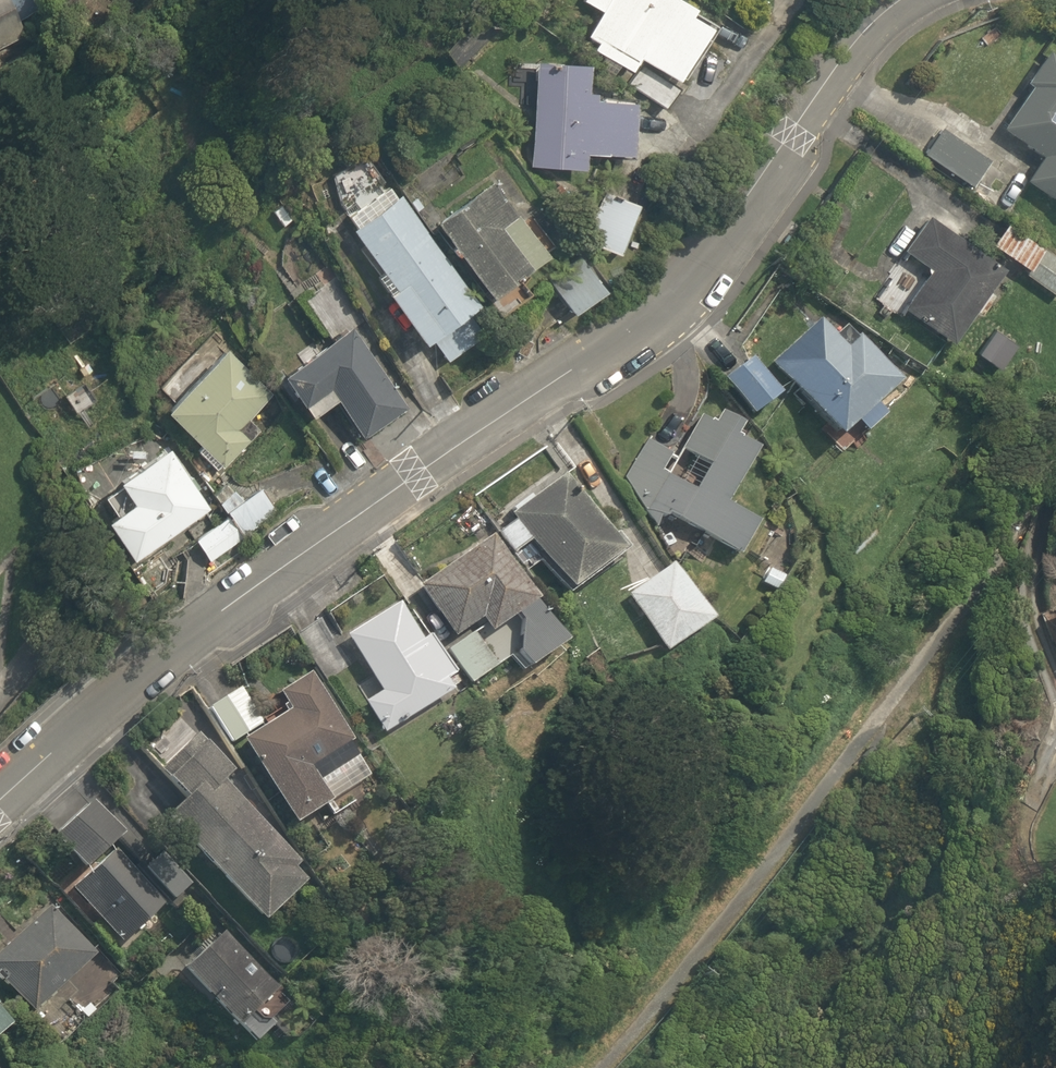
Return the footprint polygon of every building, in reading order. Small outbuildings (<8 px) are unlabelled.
[(22,34),(15,20),(46,5),(43,0),(0,0),(0,45),(22,34)] [(635,55),(671,77),(705,21),(685,9),(687,5),(680,0),(581,0),(599,10),(585,33),(601,42),(596,50),(627,69),(635,55)] [(1044,49),(1023,79),(1029,84),(999,126),(1039,152),(1023,178),(1055,201),(1055,56),(1044,49)] [(585,63),(533,60),(527,164),(579,167),(580,151),(626,152),(629,100),(591,99),(592,90),(584,90),(585,63)] [(990,159),(940,125),(921,153),(971,187),(990,159)] [(491,178),(432,220),(449,244),(447,246),(452,254),(455,252),(484,294),(543,252),(491,178)] [(466,309),(477,302),(399,194),(395,196),(387,185),(345,214),(353,224),(348,227),(378,270),(373,274),(384,290),(382,291),(418,341),(427,335),(444,360),(482,335),(466,309)] [(636,204),(603,191),(584,241),(617,254),(636,204)] [(1001,265),(925,214),(901,249),(923,265),(924,271),(900,306),(947,339),(969,309),(974,312),(989,291),(985,288),(1001,265)] [(989,243),(1028,269),(1043,248),(1004,222),(989,243)] [(1043,248),(1028,269),(1024,274),(1055,296),(1055,257),(1043,248)] [(568,312),(602,289),(579,255),(545,277),(568,312)] [(815,320),(767,363),(832,436),(852,418),(863,431),(884,414),(872,399),(892,380),(852,336),(849,338),(839,327),(834,332),(827,325),(823,328),(815,320)] [(404,406),(348,322),(276,371),(304,414),(331,396),(358,436),(404,406)] [(245,417),(270,392),(220,346),(158,408),(200,447),(195,452),(214,469),(218,465),(220,467),(257,429),(245,417)] [(747,359),(720,378),(746,415),(773,393),(772,392),(779,387),(770,374),(763,380),(747,359)] [(666,514),(737,555),(756,520),(723,502),(755,447),(733,433),(739,423),(718,411),(712,421),(698,414),(679,449),(705,463),(691,489),(660,472),(670,453),(645,440),(625,477),(643,509),(664,517),(666,514)] [(102,519),(131,560),(207,507),(161,443),(112,479),(127,501),(102,519)] [(616,549),(558,475),(508,515),(512,519),(495,532),(512,554),(527,542),(564,590),(616,549)] [(224,483),(211,493),(225,513),(241,538),(276,514),(256,485),(239,497),(232,489),(231,490),(224,483)] [(208,561),(241,538),(225,513),(191,537),(208,561)] [(524,666),(559,640),(531,600),(534,598),(490,534),(416,586),(451,637),(478,617),(488,631),(514,614),(519,620),(515,653),(524,666)] [(668,563),(624,594),(664,650),(707,619),(668,563)] [(783,576),(769,568),(760,583),(774,591),(783,576)] [(419,639),(397,602),(342,635),(377,691),(360,701),(380,734),(451,690),(444,679),(455,673),(429,634),(419,639)] [(494,665),(471,631),(444,649),(468,683),(494,665)] [(282,711),(236,739),(289,823),(369,775),(348,741),(351,740),(308,671),(275,690),(283,703),(279,705),(282,711)] [(205,707),(226,743),(261,722),(238,686),(205,707)] [(160,816),(258,920),(303,880),(292,867),(297,862),(223,781),(233,772),(195,732),(156,769),(180,796),(160,816)] [(78,868),(119,831),(91,800),(49,837),(78,868)] [(116,848),(70,888),(116,942),(162,902),(116,848)] [(162,850),(143,867),(170,899),(190,882),(162,850)] [(46,905),(0,949),(0,981),(28,1013),(91,954),(46,905)] [(177,968),(229,1025),(233,1022),(250,1041),(271,1023),(267,1019),(283,1004),(272,991),(275,987),(223,930),(177,968)]
